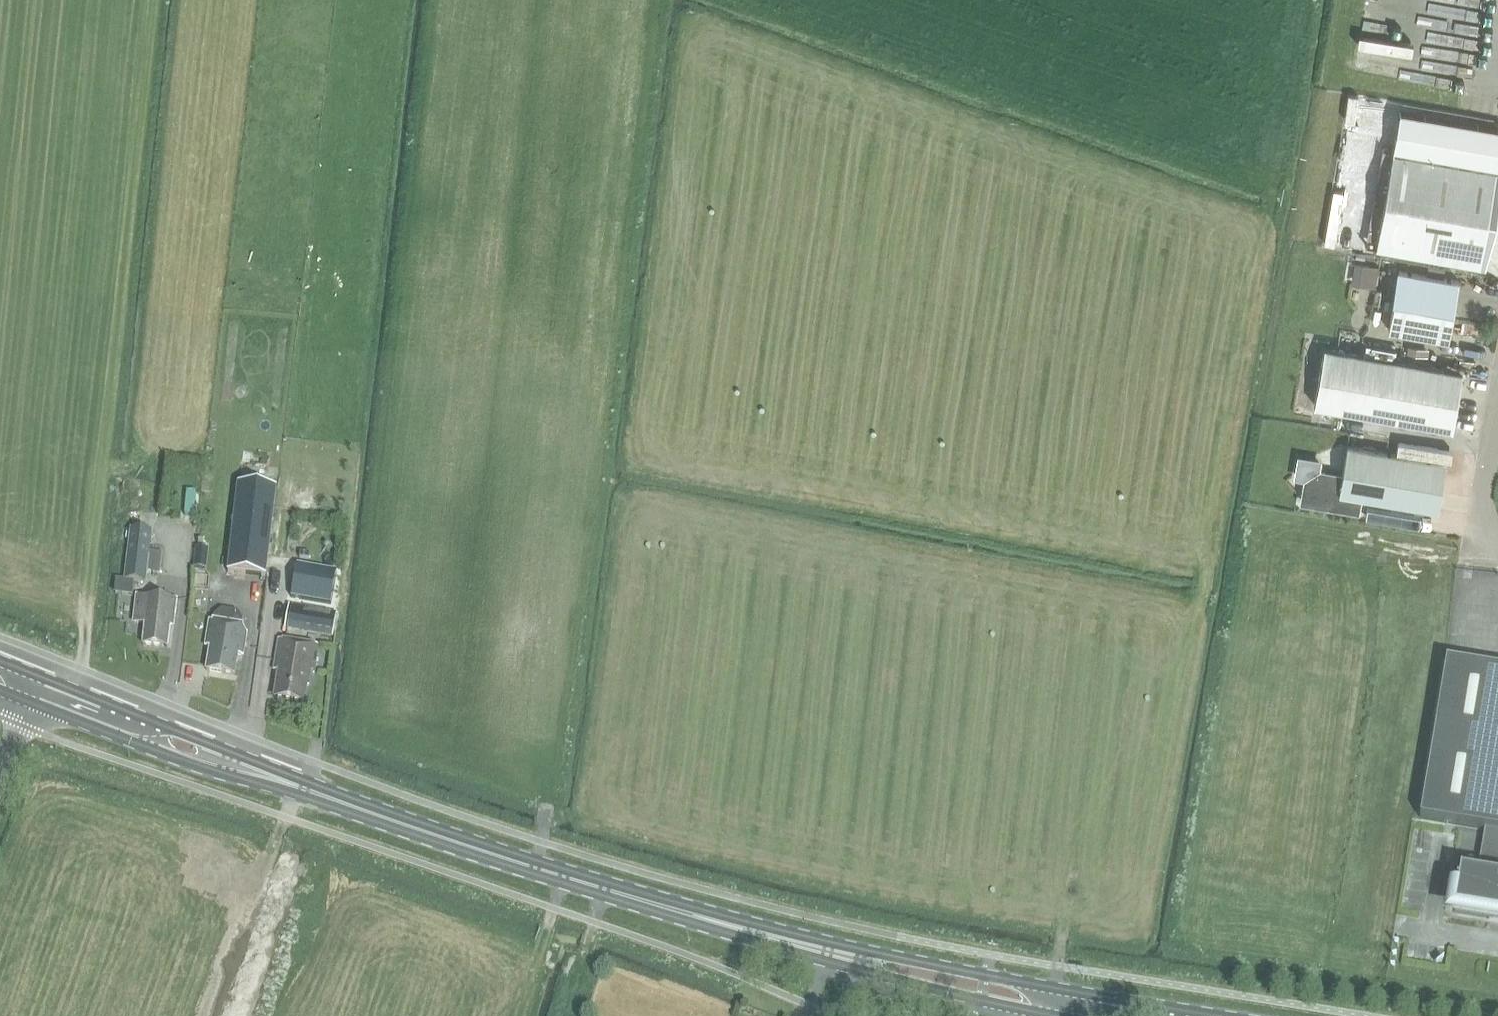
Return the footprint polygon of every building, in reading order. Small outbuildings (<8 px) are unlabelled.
[(1375,246),(1478,264),(1495,169),(1392,151),(1375,246)] [(1350,284),(1366,287),(1369,266),(1354,263),(1350,284)] [(1398,270),(1388,330),(1448,341),(1458,281),(1398,270)] [(1314,405),(1452,429),(1462,372),(1324,348),(1314,405)] [(1359,497),(1437,511),(1446,463),(1347,446),(1342,476),(1315,472),(1315,468),(1312,463),(1306,462),(1300,465),(1299,471),(1303,476),(1306,477),(1302,502),(1357,511),(1359,497)] [(266,577),(276,486),(238,482),(227,572),(266,577)] [(131,527),(124,581),(145,584),(147,572),(159,573),(161,553),(149,551),(152,530),(131,527)] [(296,563),(290,596),(330,603),(336,570),(296,563)] [(1458,584),(1419,820),(1484,830),(1477,877),(1459,874),(1454,911),(1497,918),(1497,590),(1458,584)] [(173,627),(176,601),(137,596),(134,621),(145,623),(143,645),(167,648),(169,626),(173,627)] [(337,612),(288,603),(284,629),(332,638),(337,612)] [(246,632),(242,624),(243,619),(237,611),(221,609),(214,615),(213,620),(210,619),(206,645),(211,646),(207,670),(235,675),(238,654),(243,655),(246,632)] [(314,674),(319,646),(279,639),(274,669),(279,670),(275,697),(304,702),(307,686),(310,687),(313,674),(314,674)]
